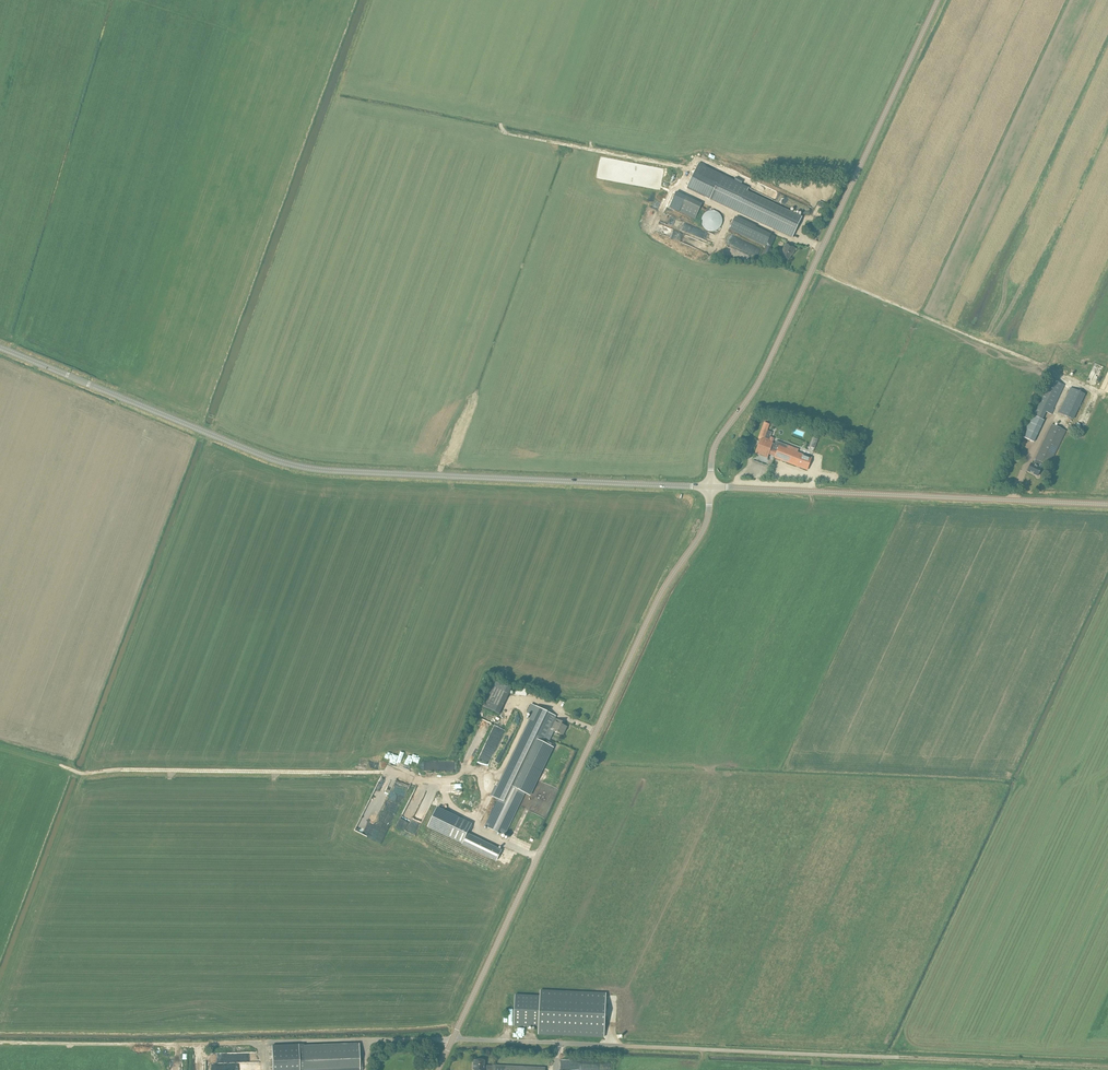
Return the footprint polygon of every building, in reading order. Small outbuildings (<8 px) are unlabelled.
[(687,188),(792,238),(802,217),(747,191),(749,188),(698,164),(687,188)] [(695,219),(702,204),(684,196),(678,212),(695,219)] [(716,211),(714,211),(712,211),(709,211),(707,212),(705,213),(703,215),(702,218),(702,222),(702,224),(704,227),(705,228),(707,230),(709,231),(713,231),(715,231),(717,230),(719,229),(721,227),(722,224),(723,222),(722,219),(722,217),(720,214),(718,212),(716,211)] [(771,234),(736,217),(730,228),(765,246),(771,234)] [(786,244),(780,256),(782,256),(782,258),(784,259),(785,258),(789,260),(792,252),(793,253),(795,249),(790,246),(786,244)] [(768,245),(762,256),(767,258),(772,248),(770,248),(770,247),(768,245)] [(1064,385),(1048,377),(1020,436),(1033,442),(1043,420),(1046,412),(1050,414),(1064,385)] [(1086,395),(1071,388),(1059,413),(1074,420),(1086,395)] [(775,444),(773,443),(774,438),(770,437),(772,432),(767,430),(769,424),(764,423),(759,438),(761,439),(756,451),(762,453),(761,454),(768,456),(769,454),(775,456),(775,457),(797,466),(801,454),(797,452),(799,449),(776,441),(775,444)] [(1030,466),(1027,471),(1038,476),(1040,471),(1041,469),(1044,464),(1049,466),(1066,431),(1051,424),(1034,460),(1035,460),(1033,465),(1031,464),(1030,466)] [(801,454),(797,466),(807,470),(812,458),(801,454)] [(491,680),(441,782),(480,801),(530,699),(491,680)] [(498,799),(485,826),(499,833),(504,835),(525,793),(529,795),(553,747),(549,745),(551,741),(546,739),(551,728),(554,730),(554,731),(563,735),(567,727),(562,724),(563,722),(555,718),(556,716),(551,714),(531,704),(527,713),(532,716),(498,786),(496,785),(491,796),(498,799)] [(368,798),(354,831),(367,836),(382,803),(368,798)] [(467,834),(462,844),(497,860),(499,854),(500,853),(501,851),(467,834)] [(514,1025),(539,1026),(538,1033),(604,1036),(606,993),(540,991),(540,996),(515,995),(514,1025)] [(525,1031),(524,1027),(514,1027),(514,1039),(530,1038),(530,1030),(525,1031)] [(272,1045),(273,1069),(363,1069),(362,1061),(360,1061),(359,1043),(304,1045),(304,1044),(272,1045)] [(474,1060),(473,1065),(474,1065),(474,1069),(484,1069),(485,1069),(545,1069),(546,1067),(492,1065),(485,1065),(485,1060),(474,1060)]
